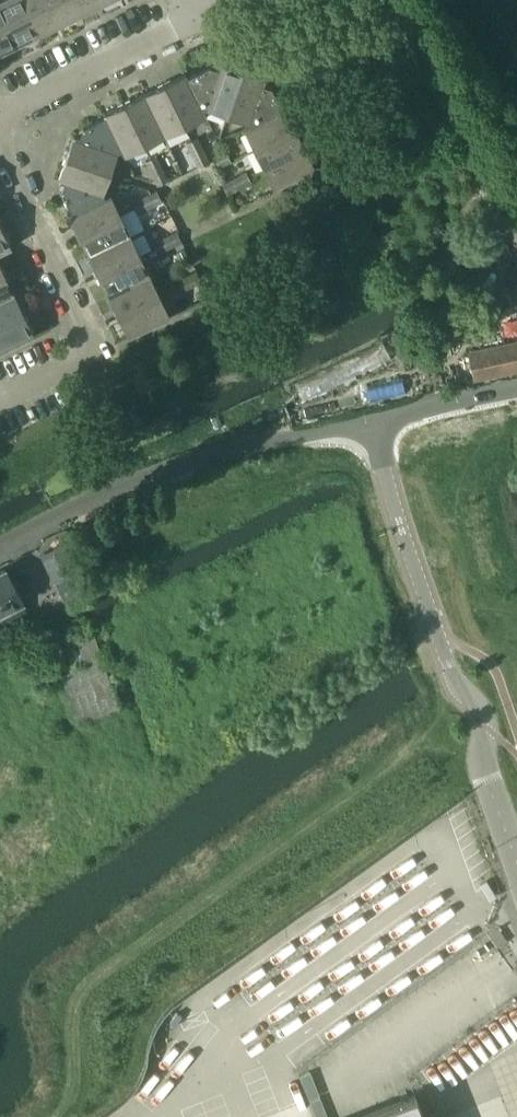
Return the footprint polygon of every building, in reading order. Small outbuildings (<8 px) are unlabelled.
[(0,0),(0,7),(17,43),(38,33),(21,0),(0,0)] [(46,0),(21,0),(38,33),(58,23),(46,0)] [(71,0),(46,0),(58,23),(78,14),(71,0)] [(96,0),(71,0),(78,14),(98,4),(96,0)] [(17,43),(0,7),(0,51),(17,43)] [(241,71),(219,63),(217,69),(204,107),(205,107),(226,114),(241,71)] [(208,66),(186,77),(201,109),(204,107),(217,69),(208,66)] [(263,78),(241,71),(226,114),(247,121),(260,84),(261,84),(263,78)] [(184,73),(163,83),(183,125),(204,115),(201,109),(186,77),(184,73)] [(163,83),(143,93),(163,135),(183,125),(163,83)] [(270,87),(261,84),(260,84),(247,121),(249,125),(281,109),(270,87)] [(143,93),(123,103),(143,145),(163,135),(143,93)] [(104,117),(120,149),(122,155),(143,145),(123,103),(102,113),(104,117)] [(281,109),(249,125),(243,128),(253,149),(295,129),(284,108),(281,109)] [(104,117),(85,126),(78,136),(77,137),(116,151),(120,149),(104,117)] [(295,129),(253,149),(263,169),(304,149),(295,129)] [(72,134),(65,157),(108,172),(116,151),(77,137),(78,136),(72,134)] [(195,137),(191,139),(185,142),(191,155),(201,149),(195,137)] [(201,149),(191,155),(197,166),(207,161),(201,149)] [(304,149),(263,169),(273,190),(314,170),(304,149)] [(224,150),(212,156),(217,166),(229,160),(224,150)] [(155,155),(150,158),(144,160),(151,174),(161,169),(155,155)] [(65,157),(57,179),(63,181),(63,180),(101,193),(108,172),(65,157)] [(161,169),(151,174),(156,185),(167,180),(161,169)] [(245,171),(233,177),(238,187),(250,182),(245,171)] [(233,177),(221,183),(226,194),(238,187),(233,177)] [(101,193),(63,180),(63,181),(60,190),(71,212),(103,196),(101,193)] [(156,190),(144,196),(149,206),(161,200),(156,190)] [(103,196),(71,212),(67,214),(77,235),(119,215),(109,193),(103,196)] [(131,202),(134,207),(136,212),(149,206),(144,196),(131,202)] [(119,215),(77,235),(87,255),(129,235),(119,215)] [(10,247),(0,227),(0,252),(10,247)] [(175,230),(163,236),(168,247),(181,241),(175,230)] [(129,235),(87,255),(97,275),(139,255),(129,235)] [(151,242),(153,247),(156,253),(168,247),(163,236),(151,242)] [(139,255),(97,275),(107,295),(148,275),(139,255)] [(195,270),(183,276),(188,287),(200,281),(195,270)] [(0,275),(0,300),(13,294),(3,274),(0,275)] [(148,275),(107,295),(117,315),(158,295),(148,275)] [(170,282),(173,287),(176,293),(188,287),(183,276),(170,282)] [(506,290),(516,314),(516,285),(506,290)] [(0,300),(0,325),(23,314),(13,294),(0,300)] [(158,295),(117,315),(127,336),(168,316),(158,295)] [(0,325),(0,351),(33,335),(23,314),(0,325)] [(516,370),(516,341),(466,351),(472,380),(516,370)] [(381,380),(385,398),(405,394),(401,376),(381,380)] [(0,571),(0,613),(6,610),(9,616),(25,608),(5,569),(0,571)] [(113,697),(92,634),(75,640),(82,661),(57,670),(71,712),(113,697)] [(414,1095),(359,1116),(423,1116),(414,1095)]
